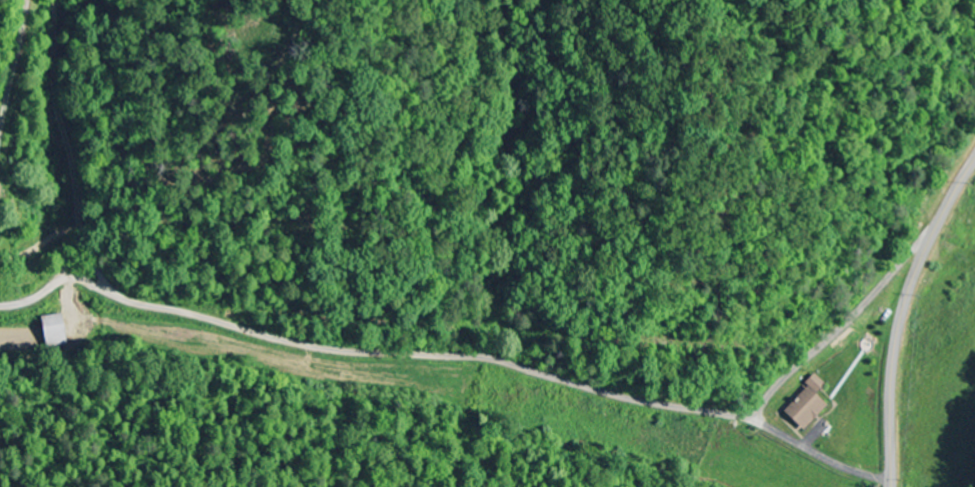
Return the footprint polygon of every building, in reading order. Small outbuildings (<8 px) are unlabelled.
[(47,316),(48,344),(70,343),(69,334),(73,334),(72,315),(47,316)] [(823,381),(811,374),(804,386),(816,393),(823,381)] [(781,414),(801,432),(825,406),(806,388),(781,414)]
